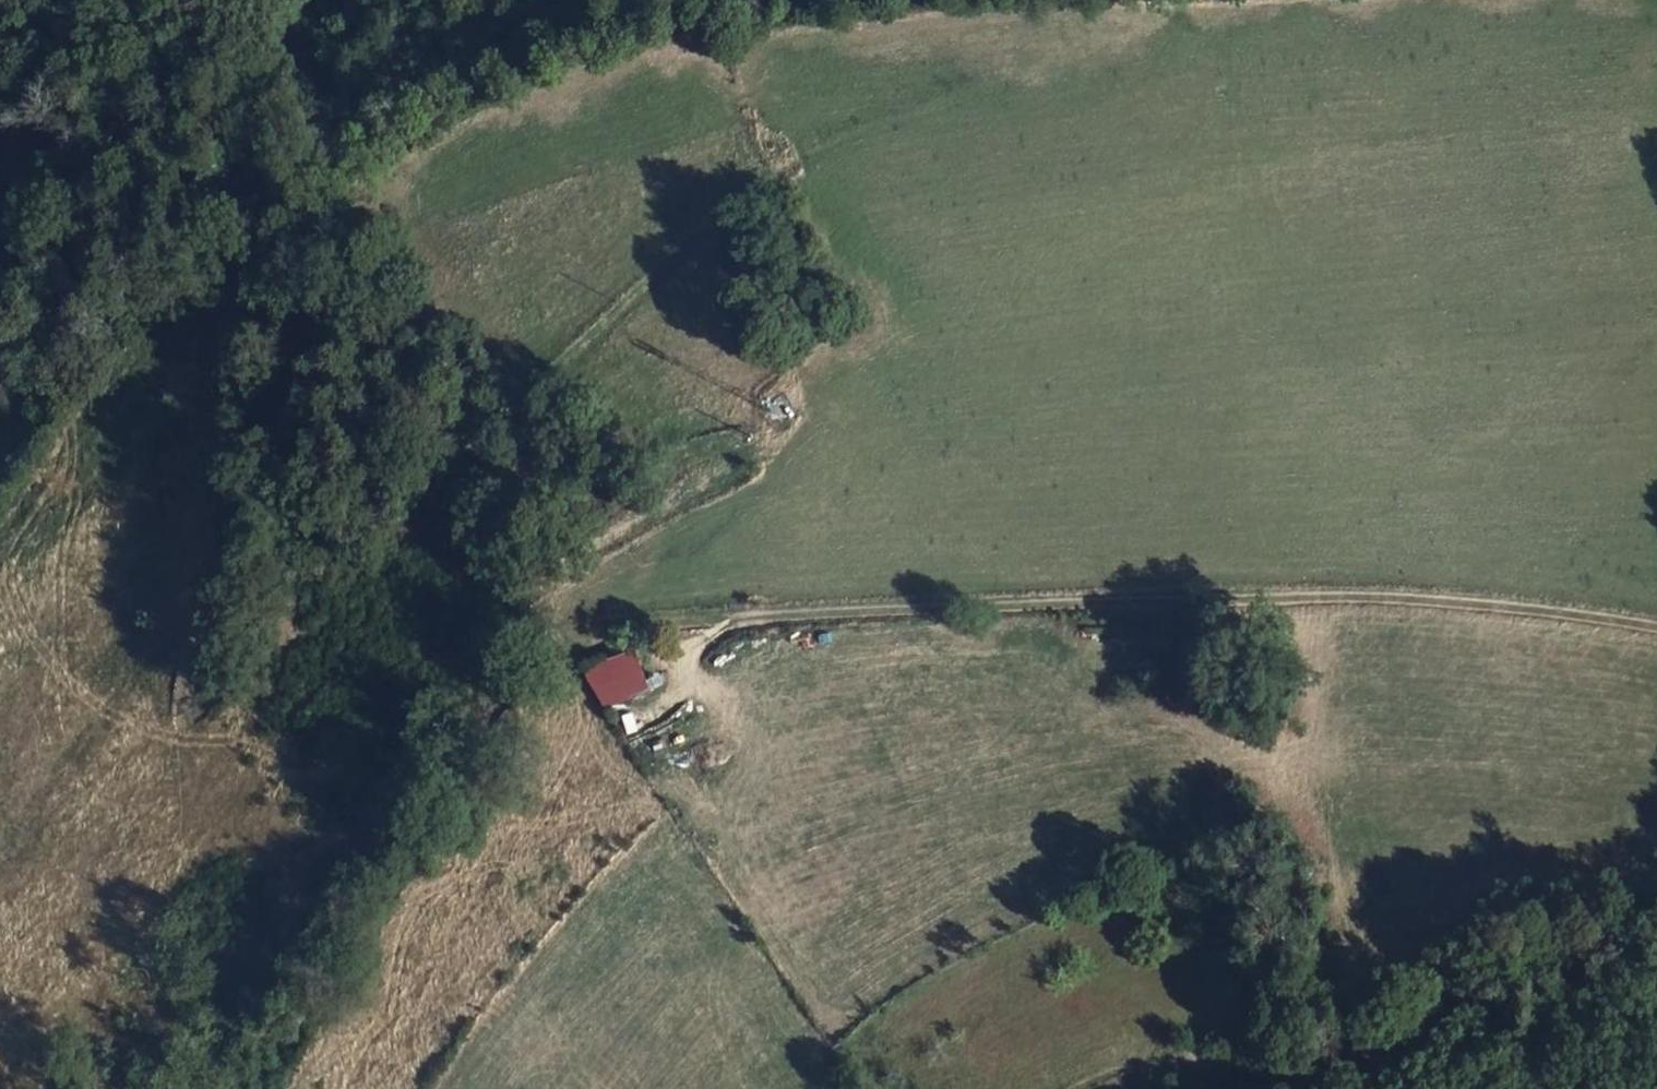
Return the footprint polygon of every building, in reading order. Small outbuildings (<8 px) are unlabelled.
[(583,673),(602,713),(650,690),(630,650),(583,673)]
